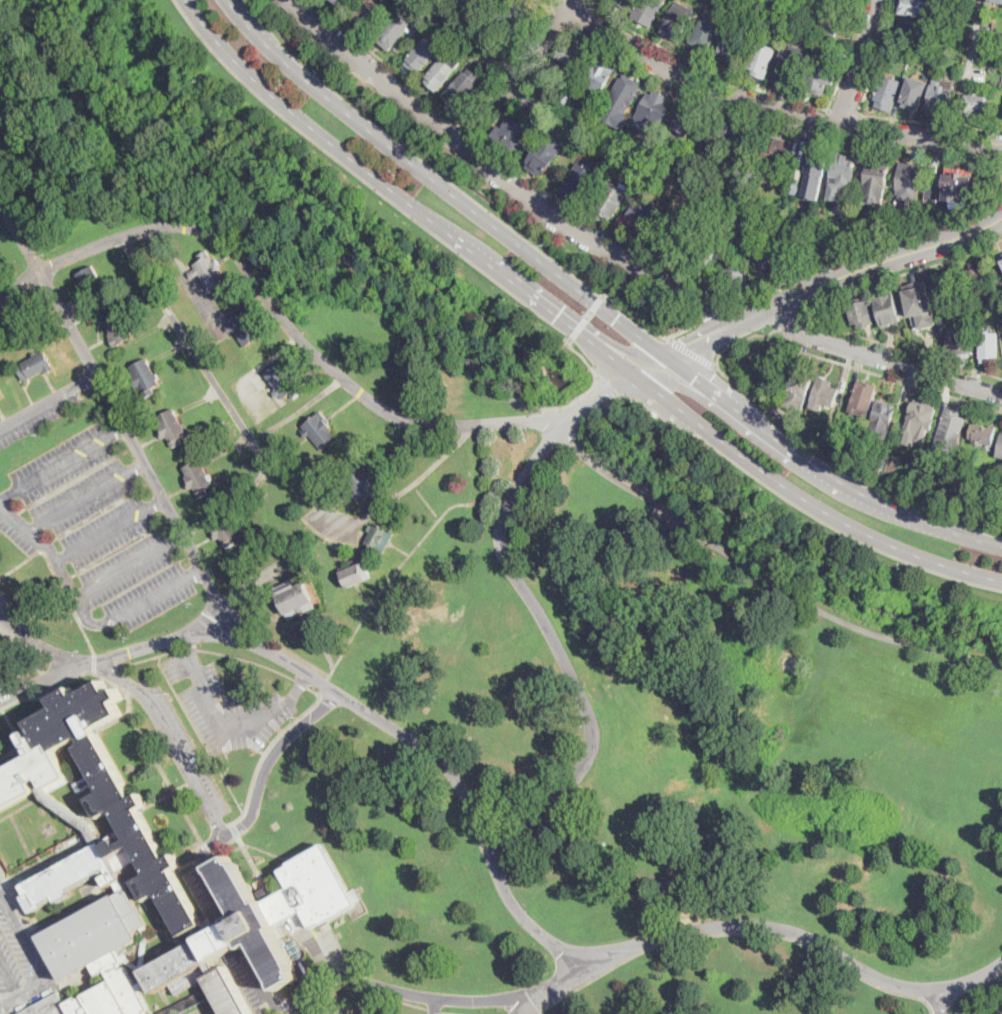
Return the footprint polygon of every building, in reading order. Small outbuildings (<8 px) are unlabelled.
[(350,20),(366,0),(389,0),(393,3),(369,34),(350,20)] [(460,1),(461,0),(494,0),(488,6),(492,10),(485,16),(479,10),(477,13),(472,8),(469,10),(460,1)] [(529,17),(516,33),(514,31),(511,34),(493,19),(508,0),(529,17)] [(606,1),(607,0),(634,0),(625,13),(606,1)] [(633,18),(642,0),(666,0),(652,27),(633,18)] [(686,30),(680,42),(660,32),(677,0),(687,6),(685,10),(694,15),(686,30)] [(819,18),(824,0),(829,0),(861,7),(857,26),(819,18)] [(902,5),(903,0),(944,0),(940,21),(900,14),(902,5)] [(400,4),(415,16),(390,50),(374,36),(400,4)] [(427,18),(418,29),(412,24),(421,13),(427,18)] [(724,29),(719,38),(717,37),(708,55),(694,48),(695,45),(689,42),(704,14),(711,18),(709,22),(724,29)] [(792,20),(789,29),(781,26),(784,17),(792,20)] [(906,18),(932,23),(929,37),(925,36),(924,42),(902,38),(902,35),(898,34),(901,20),(906,21),(906,18)] [(744,45),(735,66),(716,59),(731,23),(750,31),(744,45)] [(836,37),(835,41),(821,37),(823,28),(838,32),(836,37)] [(426,37),(440,48),(421,71),(420,69),(417,73),(406,64),(408,61),(406,59),(422,40),(423,41),(426,37)] [(997,41),(996,54),(983,53),(984,40),(997,41)] [(586,57),(578,70),(556,55),(563,43),(586,57)] [(910,46),(908,53),(901,51),(903,44),(910,46)] [(756,45),(768,48),(769,46),(776,48),(767,79),(752,74),(754,70),(748,68),(756,45)] [(802,49),(801,52),(808,54),(797,88),(774,81),(782,57),(779,56),(782,47),(790,49),(791,45),(802,49)] [(935,52),(933,64),(914,60),(917,48),(935,52)] [(448,51),(461,61),(455,68),(456,69),(438,92),(432,88),(425,81),(428,78),(425,76),(441,57),(442,58),(448,51)] [(617,68),(600,98),(595,95),(596,92),(581,83),(597,56),(617,68)] [(497,74),(496,75),(486,66),(491,60),(502,69),(497,74)] [(839,68),(833,85),(829,83),(824,97),(804,90),(814,60),(839,68)] [(469,67),(482,78),(474,88),(475,89),(468,98),(467,97),(458,108),(443,96),(464,71),(465,72),(469,67)] [(954,73),(953,81),(955,81),(950,117),(927,114),(931,84),(933,84),(934,78),(945,80),(946,72),(954,73)] [(632,77),(635,79),(642,82),(639,88),(642,89),(629,116),(607,105),(620,77),(623,78),(625,74),(632,77)] [(903,82),(892,112),(876,106),(878,101),(874,99),(875,97),(883,75),(903,82)] [(929,83),(922,108),(919,107),(918,111),(901,106),(910,77),(929,83)] [(664,94),(670,97),(667,103),(672,105),(662,125),(646,118),(645,121),(638,117),(640,114),(638,114),(648,93),(652,96),(655,90),(664,94)] [(544,106),(537,116),(521,103),(522,102),(529,94),(544,106)] [(993,97),(992,116),(965,114),(967,94),(993,97)] [(574,108),(570,112),(564,106),(567,102),(574,108)] [(693,109),(696,111),(694,115),(697,116),(688,139),(678,135),(680,131),(674,128),(682,110),(685,111),(687,107),(693,109)] [(533,126),(528,132),(532,135),(522,147),(519,144),(512,152),(491,135),(499,125),(502,128),(515,112),(533,126)] [(751,131),(759,133),(757,138),(760,139),(752,164),(729,156),(736,131),(739,132),(741,127),(751,131)] [(789,159),(787,169),(781,168),(780,172),(771,170),(773,162),(765,160),(771,136),(793,142),(789,159)] [(561,151),(544,174),(542,173),(539,177),(526,168),(529,164),(526,162),(544,138),(561,151)] [(829,149),(824,175),(823,174),(818,197),(803,194),(807,171),(806,171),(809,152),(813,152),(814,146),(829,149)] [(857,154),(853,181),(850,180),(849,188),(842,187),(839,202),(827,200),(835,151),(857,154)] [(890,160),(889,172),(887,171),(882,204),(862,201),(868,157),(890,160)] [(578,162),(583,165),(585,163),(593,168),(591,171),(597,174),(580,203),(561,191),(578,162)] [(921,177),(918,201),(900,198),(901,191),(897,190),(901,162),(923,165),(921,177)] [(664,172),(659,183),(648,179),(652,167),(664,172)] [(955,174),(965,175),(966,168),(974,169),(973,175),(975,175),(970,210),(952,207),(953,201),(943,199),(945,189),(944,188),(947,167),(956,168),(955,174)] [(803,170),(800,182),(793,180),(796,168),(803,170)] [(608,181),(619,187),(622,183),(631,188),(612,221),(592,209),(608,181)] [(800,183),(798,194),(791,193),(793,182),(800,183)] [(939,188),(938,203),(926,202),(927,187),(939,188)] [(653,216),(641,237),(617,224),(623,214),(627,216),(635,202),(644,207),(643,210),(653,216)] [(817,217),(815,224),(808,223),(810,216),(817,217)] [(923,230),(916,230),(917,218),(924,219),(923,230)] [(782,266),(777,276),(757,266),(762,257),(758,256),(761,250),(763,246),(781,255),(779,259),(782,260),(780,265),(782,266)] [(208,250),(214,261),(218,259),(222,266),(221,267),(224,273),(222,274),(227,283),(210,292),(200,274),(192,279),(189,273),(196,269),(194,265),(201,261),(198,256),(208,250)] [(756,273),(751,285),(747,283),(744,288),(724,279),(733,261),(756,273)] [(973,298),(971,298),(965,270),(984,265),(990,290),(978,293),(979,296),(973,298)] [(94,266),(102,281),(106,279),(109,284),(88,295),(77,274),(94,266)] [(962,304),(944,309),(935,276),(943,274),(953,271),(962,304)] [(918,280),(919,286),(928,284),(933,311),(934,311),(937,324),(920,328),(917,315),(911,316),(904,285),(911,283),(910,282),(918,280)] [(890,324),(882,326),(874,297),(892,292),(899,319),(889,322),(890,324)] [(866,295),(867,299),(870,299),(877,322),(872,324),(861,327),(860,323),(855,324),(855,322),(853,322),(851,315),(848,315),(844,301),(866,295)] [(255,328),(261,337),(245,347),(234,330),(230,333),(226,327),(230,325),(228,321),(247,308),(255,321),(254,322),(257,327),(255,328)] [(116,309),(119,315),(121,314),(134,337),(116,347),(110,335),(112,334),(103,316),(116,309)] [(940,327),(938,320),(945,319),(946,326),(940,327)] [(970,327),(971,357),(958,358),(958,356),(948,356),(947,335),(949,335),(949,329),(970,327)] [(996,358),(996,363),(981,363),(981,358),(980,358),(980,333),(999,333),(999,358),(996,358)] [(55,369),(48,373),(46,370),(25,381),(18,368),(23,365),(22,362),(45,350),(55,369)] [(161,384),(154,388),(157,393),(147,398),(141,387),(138,389),(131,375),(134,374),(130,367),(147,358),(161,384)] [(280,362),(286,371),(288,369),(292,374),(294,373),(299,380),(296,383),(303,393),(295,399),(291,394),(283,400),(281,396),(278,398),(273,393),(277,390),(264,374),(280,362)] [(813,379),(803,412),(798,410),(797,412),(791,410),(792,407),(784,405),(796,370),(808,374),(807,377),(813,379)] [(877,385),(867,417),(858,414),(857,417),(851,415),(852,412),(849,411),(859,379),(877,385)] [(839,387),(833,407),(812,400),(818,380),(839,387)] [(925,401),(928,402),(936,405),(935,409),(937,409),(934,419),(936,419),(933,430),(929,429),(927,433),(920,431),(919,437),(904,433),(913,401),(915,402),(916,399),(925,401)] [(897,407),(887,440),(868,434),(877,401),(897,407)] [(967,418),(959,444),(952,442),(950,449),(936,445),(947,407),(962,411),(961,416),(967,418)] [(188,434),(181,437),(183,442),(173,447),(168,436),(163,439),(160,432),(162,431),(159,426),(161,424),(157,417),(174,408),(188,434)] [(332,431),(338,438),(323,450),(310,435),(307,438),(303,433),(306,430),(303,426),(322,411),(331,423),(329,424),(333,429),(332,431)] [(983,425),(990,426),(990,425),(996,426),(993,445),(983,444),(983,445),(972,443),(973,439),(970,439),(973,423),(983,424),(983,425)] [(888,457),(883,476),(876,474),(881,455),(888,457)] [(900,458),(894,479),(885,476),(891,456),(900,458)] [(205,466),(209,475),(212,474),(214,479),(213,480),(215,486),(207,490),(209,495),(199,499),(195,488),(190,490),(188,485),(187,482),(188,482),(186,476),(187,476),(183,466),(202,458),(205,466)] [(358,464),(364,471),(366,469),(370,473),(372,472),(378,479),(375,482),(383,492),(375,499),(371,495),(364,500),(361,497),(358,500),(353,495),(356,492),(343,477),(358,464)] [(241,534),(233,539),(236,543),(227,548),(221,538),(217,540),(213,533),(216,532),(213,526),(215,525),(211,518),(227,509),(241,534)] [(376,522),(394,532),(396,533),(384,554),(365,543),(371,532),(368,530),(371,524),(374,526),(376,522)] [(366,562),(372,576),(367,578),(367,579),(348,587),(341,571),(361,563),(361,564),(366,562)] [(291,580),(293,585),(296,583),(297,585),(305,582),(316,608),(289,620),(278,595),(274,596),(272,591),(275,589),(275,588),(291,580)] [(226,964),(253,1013),(226,1013),(214,992),(174,1013),(153,1013),(210,984),(206,977),(176,993),(171,983),(155,991),(151,983),(139,989),(148,1007),(145,1009),(148,1013),(131,1013),(130,1012),(126,1013),(16,1013),(59,990),(65,1001),(97,984),(111,976),(106,968),(98,973),(97,971),(92,962),(64,977),(63,976),(54,960),(40,933),(113,893),(103,873),(71,887),(73,892),(58,900),(57,897),(32,910),(24,895),(27,893),(22,884),(91,848),(81,829),(39,799),(36,792),(0,812),(0,773),(23,760),(11,740),(18,737),(24,736),(31,732),(34,739),(39,737),(31,723),(60,708),(55,699),(76,688),(81,697),(108,681),(115,694),(121,689),(126,699),(119,703),(125,715),(98,730),(135,799),(143,795),(149,807),(141,811),(166,857),(175,852),(181,863),(172,868),(173,868),(175,872),(203,923),(196,926),(201,936),(231,920),(229,918),(239,913),(215,870),(214,871),(211,865),(227,856),(231,854),(234,861),(235,862),(238,860),(256,892),(264,888),(271,884),(275,882),(280,891),(291,886),(281,869),(291,864),(289,862),(291,861),(295,859),(325,842),(355,896),(358,903),(354,905),(328,919),(323,922),(322,921),(320,922),(313,926),(303,909),(302,910),(295,913),(273,925),(293,961),(296,967),(294,969),(298,976),(279,987),(273,976),(266,961),(258,946),(251,950),(247,943),(211,960),(216,969),(226,964)]
